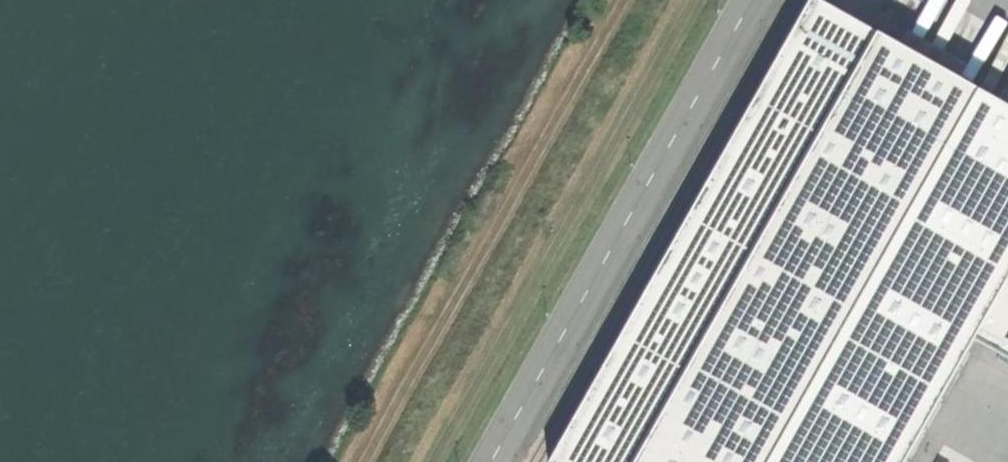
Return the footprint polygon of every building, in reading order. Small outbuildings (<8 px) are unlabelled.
[(548,461),(906,461),(1007,281),(1007,109),(815,0),(809,0),(548,461)]
